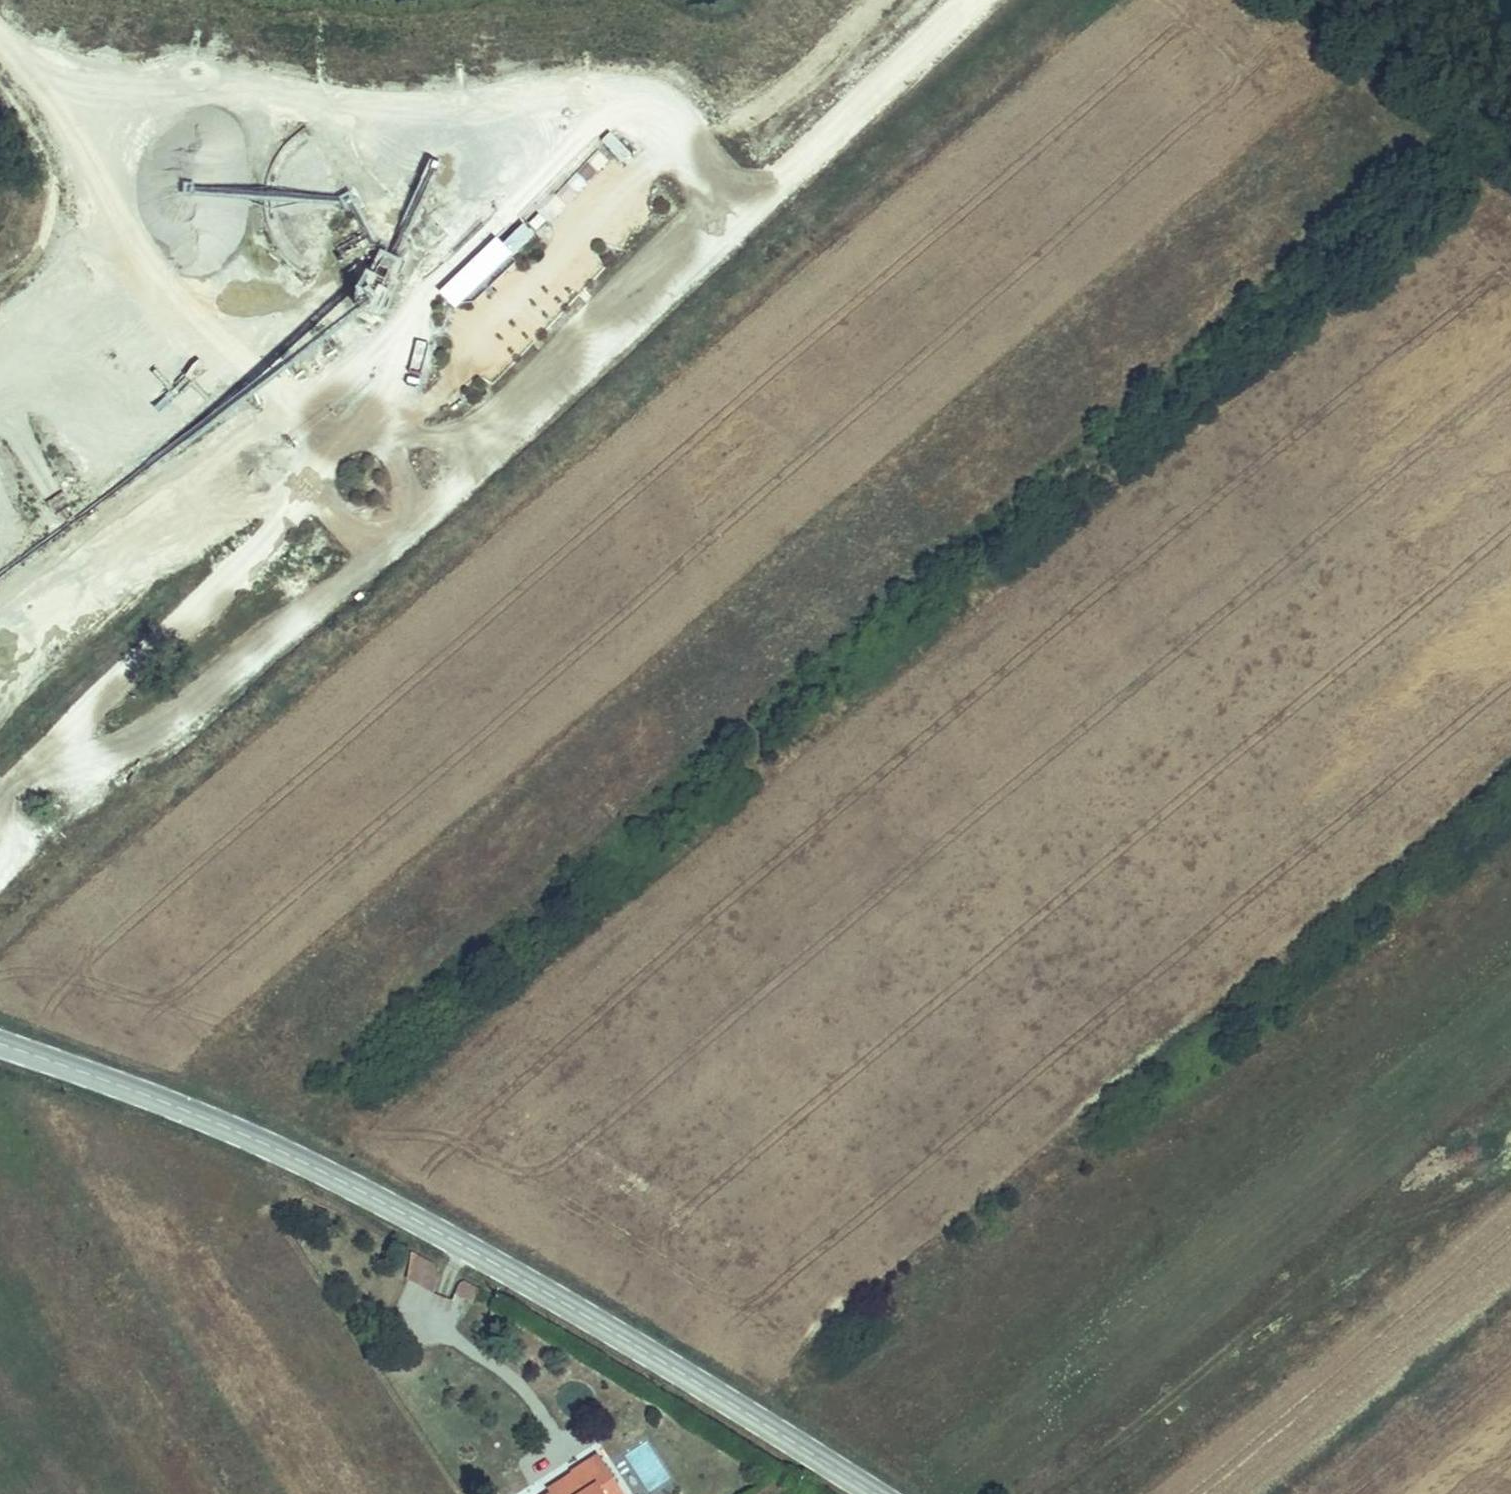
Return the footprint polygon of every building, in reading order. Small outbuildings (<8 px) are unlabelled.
[(458,280),(469,290),(506,252),(498,242),(458,280)] [(365,289),(386,299),(405,260),(384,249),(365,289)] [(434,1294),(437,1276),(436,1270),(435,1267),(433,1264),(412,1252),(407,1279),(434,1294)] [(473,1304),(481,1290),(465,1282),(461,1283),(459,1285),(455,1294),(473,1304)] [(619,1487),(599,1456),(572,1474),(575,1479),(553,1493),(607,1493),(619,1487)] [(575,1479),(572,1474),(548,1490),(551,1493),(553,1493),(575,1479)]
